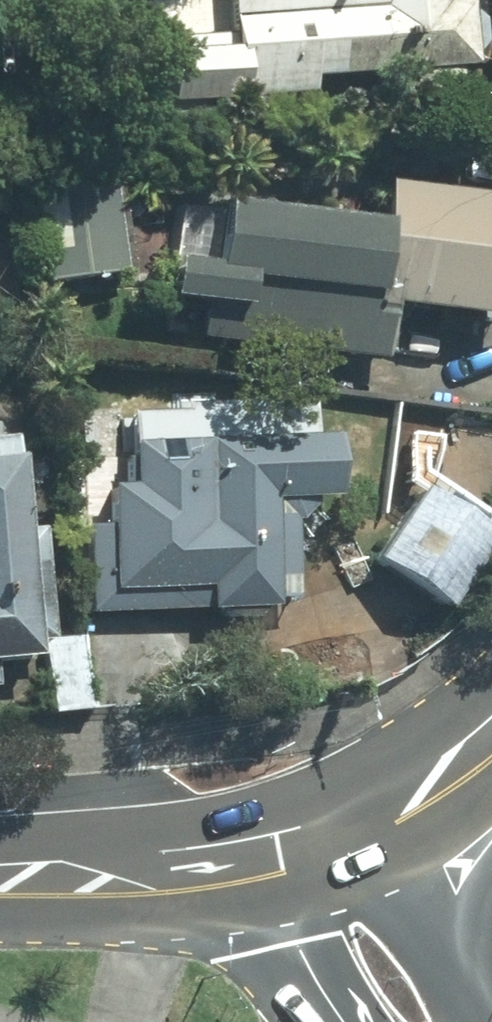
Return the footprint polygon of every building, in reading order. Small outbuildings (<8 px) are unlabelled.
[(228,42),(144,46),(149,130),(244,125),(243,111),(312,107),(312,97),(466,88),(461,0),(226,0),(228,42)] [(117,229),(155,230),(156,195),(31,193),(29,291),(115,292),(117,229)] [(484,342),(491,284),(491,217),(361,200),(356,237),(202,217),(194,278),(150,273),(144,317),(225,328),(228,308),(484,342)] [(80,617),(276,624),(280,515),(315,516),(318,450),(296,450),(298,415),(123,409),(120,493),(93,492),(92,534),(83,534),(80,617)] [(33,670),(26,538),(9,539),(3,448),(0,448),(0,672),(33,670)] [(483,541),(407,499),(358,588),(433,630),(483,541)] [(90,658),(44,661),(47,718),(93,716),(90,658)]
